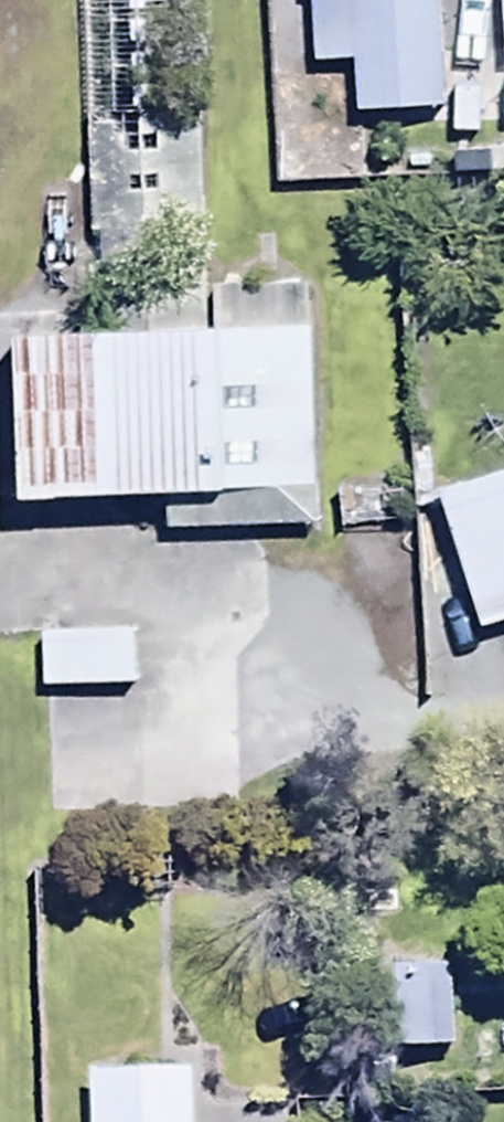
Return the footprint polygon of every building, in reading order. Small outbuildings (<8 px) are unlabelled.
[(435,0),(306,0),(308,67),(350,66),(352,114),(438,112),(435,0)] [(119,129),(85,130),(90,339),(10,341),(14,509),(158,506),(158,532),(310,529),(305,294),(214,296),(215,334),(204,334),(199,115),(118,116),(119,129)] [(433,498),(476,640),(503,631),(503,475),(433,498)] [(41,633),(40,688),(136,690),(137,635),(41,633)] [(371,970),(372,1058),(453,1056),(452,969),(371,970)] [(192,1079),(88,1082),(89,1121),(193,1121),(192,1079)]
